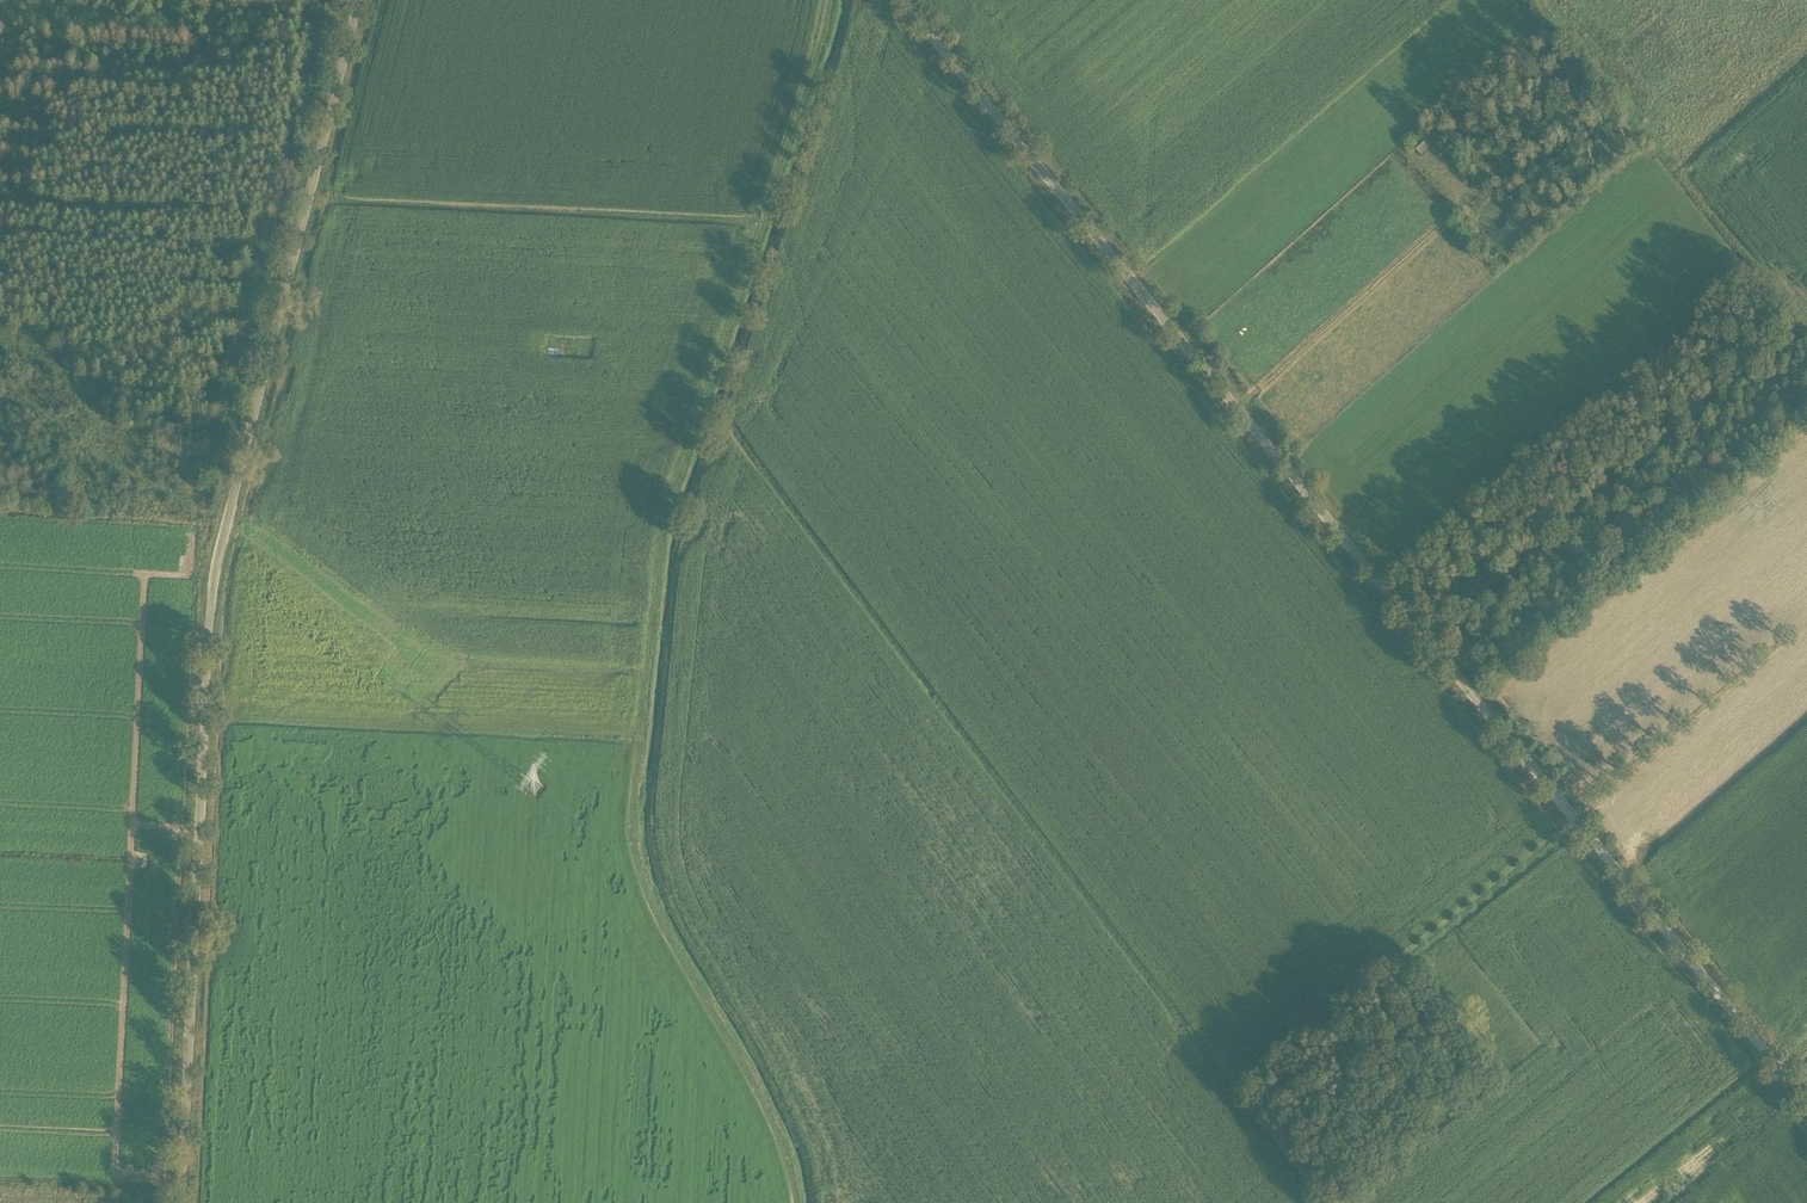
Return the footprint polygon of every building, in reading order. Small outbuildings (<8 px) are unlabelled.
[(1440,138),(1432,129),(1413,147),(1421,156),(1440,138)]
